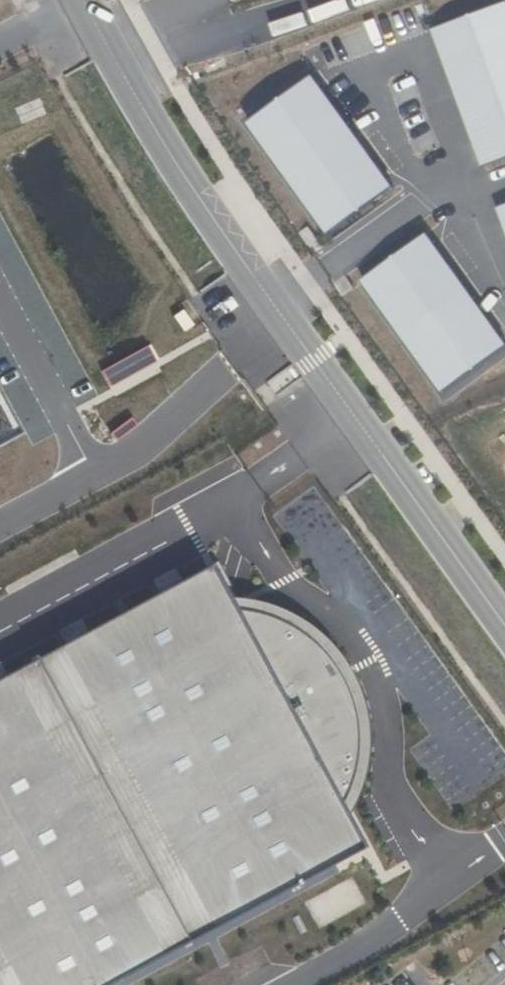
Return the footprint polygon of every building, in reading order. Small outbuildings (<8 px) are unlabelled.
[(432,31),(486,166),(504,158),(504,6),(432,31)] [(313,77),(251,122),(327,228),(390,184),(313,77)] [(493,205),(504,235),(504,201),(493,205)] [(429,239),(366,283),(443,389),(504,345),(429,239)] [(22,432),(0,392),(0,444),(22,432)] [(208,574),(0,684),(0,984),(116,984),(359,855),(341,825),(352,804),(360,782),(364,759),(364,735),(360,711),(352,688),(340,667),(326,649),(309,633),(288,620),(266,610),(243,604),(223,603),(208,574)]
